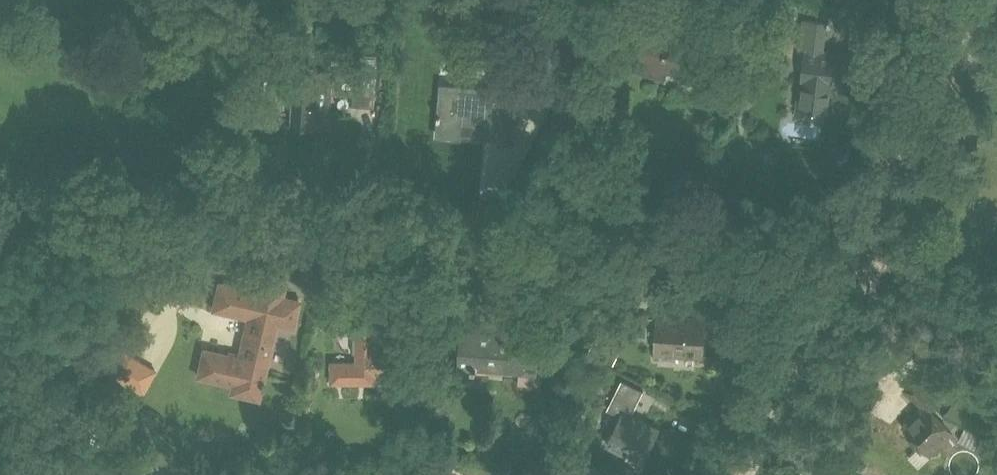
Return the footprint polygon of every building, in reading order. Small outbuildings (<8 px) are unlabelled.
[(802,109),(826,112),(826,108),(831,108),(834,85),(847,87),(851,54),(823,50),(826,21),(805,18),(801,49),(806,50),(802,81),(809,82),(806,100),(803,100),(802,109)] [(668,70),(700,79),(712,39),(651,20),(636,69),(666,78),(668,70)] [(770,55),(793,58),(797,31),(774,27),(770,55)] [(440,121),(439,132),(442,133),(443,128),(460,130),(460,134),(489,136),(490,125),(514,127),(518,66),(494,63),(490,90),(462,88),(462,100),(442,99),(441,117),(437,117),(437,120),(440,121)] [(231,389),(259,396),(276,323),(293,327),(299,300),(282,296),(284,287),(258,282),(256,291),(219,282),(213,308),(250,317),(241,357),(204,349),(197,375),(233,383),(231,389)] [(332,382),(375,382),(375,374),(401,374),(402,308),(382,308),(382,314),(358,314),(357,361),(332,361),(332,382)] [(657,326),(655,357),(675,358),(676,355),(702,357),(705,318),(658,315),(658,317),(648,316),(649,314),(634,313),(634,316),(621,315),(620,332),(633,333),(633,335),(647,336),(648,326),(657,326)] [(518,386),(541,388),(542,373),(543,373),(545,341),(524,339),(524,329),(505,328),(504,333),(463,330),(460,366),(519,371),(518,386)] [(598,341),(592,355),(600,359),(606,345),(598,341)] [(98,381),(128,403),(144,382),(114,360),(98,381)] [(607,443),(642,461),(658,429),(631,415),(644,390),(622,379),(608,408),(621,415),(607,443)] [(919,445),(928,454),(952,430),(951,429),(957,424),(944,415),(935,406),(937,404),(914,380),(904,389),(922,408),(902,428),(911,436),(909,438),(918,447),(919,445)] [(551,455),(546,465),(561,472),(566,462),(551,455)] [(545,465),(540,462),(531,474),(539,474),(545,465)]
